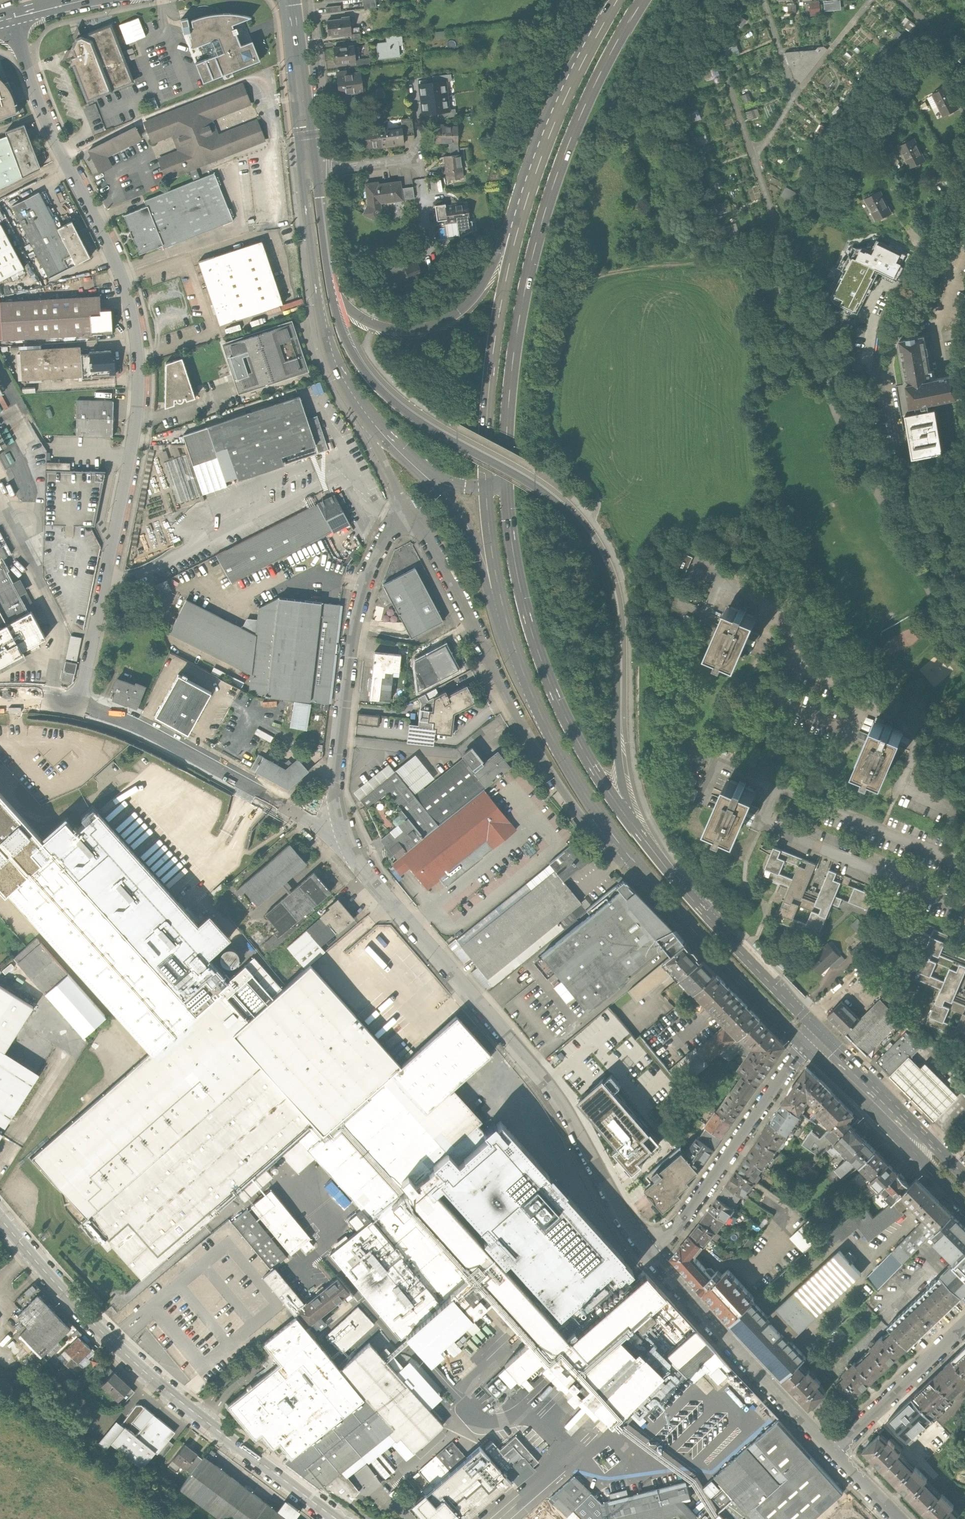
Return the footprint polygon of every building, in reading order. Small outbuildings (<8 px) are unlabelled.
[(823,11),(840,10),(840,0),(834,0),(822,0),(823,11)] [(187,18),(181,20),(184,33),(188,32),(192,48),(199,46),(205,60),(196,64),(203,83),(260,60),(252,42),(240,46),(237,39),(235,34),(238,33),(236,28),(234,29),(232,25),(244,20),(250,18),(243,16),(241,15),(224,13),(206,16),(188,22),(187,18)] [(341,19),(327,21),(328,35),(331,35),(331,37),(350,36),(351,35),(350,28),(349,16),(341,17),(341,19)] [(138,18),(119,25),(126,44),(145,37),(138,18)] [(909,32),(916,26),(907,18),(901,24),(909,32)] [(75,64),(88,98),(131,81),(110,27),(82,38),(83,39),(75,42),(73,49),(75,57),(70,59),(71,62),(69,67),(75,64)] [(358,27),(350,28),(351,35),(350,36),(350,40),(360,39),(358,27)] [(376,43),(378,59),(401,55),(399,42),(404,41),(403,33),(388,35),(389,42),(376,43)] [(354,45),(333,48),(335,63),(355,61),(355,57),(359,57),(358,47),(354,47),(354,45)] [(816,50),(786,53),(794,77),(801,82),(827,50),(824,47),(818,48),(816,50)] [(355,57),(355,61),(356,66),(370,65),(369,58),(359,59),(359,57),(355,57)] [(365,73),(339,76),(341,96),(355,94),(367,93),(365,73)] [(433,80),(433,83),(445,82),(452,81),(451,75),(432,77),(433,80)] [(20,113),(7,87),(0,80),(0,120),(20,113)] [(433,83),(419,85),(421,100),(447,96),(445,82),(433,83)] [(248,104),(240,85),(146,122),(151,134),(154,142),(172,134),(176,143),(179,151),(161,159),(168,178),(262,141),(255,121),(217,136),(214,128),(211,119),(248,104)] [(948,87),(932,94),(943,117),(959,109),(948,87)] [(355,94),(341,96),(342,102),(356,101),(355,94)] [(447,96),(421,100),(423,115),(437,113),(449,111),(449,110),(447,96)] [(154,98),(149,100),(153,111),(159,109),(154,98)] [(455,109),(449,110),(449,111),(437,113),(438,116),(438,119),(456,116),(455,109)] [(684,121),(693,118),(690,109),(681,112),(684,121)] [(402,129),(403,136),(414,135),(412,118),(401,120),(402,129)] [(443,125),(436,125),(436,142),(448,142),(456,142),(457,142),(458,127),(443,127),(443,125)] [(0,140),(0,190),(40,169),(24,126),(6,133),(7,137),(0,140)] [(388,126),(380,127),(382,146),(404,144),(403,136),(402,129),(388,131),(388,126)] [(88,151),(99,173),(112,167),(106,157),(142,139),(135,127),(88,151)] [(371,133),(359,134),(361,149),(382,146),(380,127),(370,128),(371,133)] [(914,139),(899,146),(910,168),(925,161),(914,139)] [(210,166),(264,146),(262,142),(188,170),(192,179),(212,171),(210,166)] [(450,156),(458,155),(456,142),(448,142),(450,156)] [(450,156),(445,156),(447,179),(462,177),(459,154),(458,155),(450,156)] [(214,173),(144,201),(147,207),(147,206),(163,245),(162,246),(163,249),(222,225),(233,221),(214,173)] [(377,182),(365,184),(367,204),(363,214),(376,220),(381,211),(380,203),(401,200),(400,189),(399,182),(377,184),(377,182)] [(413,187),(400,189),(401,200),(414,198),(413,187)] [(880,191),(865,198),(876,221),(891,213),(880,191)] [(75,265),(57,229),(39,193),(12,206),(49,279),(75,265)] [(445,204),(435,205),(437,226),(447,225),(447,222),(448,222),(447,220),(456,218),(459,238),(473,231),(472,221),(469,221),(467,204),(445,207),(445,204)] [(147,207),(123,216),(139,255),(162,246),(163,245),(147,206),(147,207)] [(72,222),(57,229),(75,265),(90,257),(72,222)] [(0,224),(0,281),(24,269),(0,224)] [(837,285),(831,296),(836,302),(858,314),(868,294),(869,295),(872,289),(870,289),(878,273),(899,283),(905,272),(902,271),(903,268),(900,266),(906,255),(892,249),(893,248),(877,240),(871,251),(865,248),(856,248),(852,256),(850,255),(843,268),(841,268),(833,283),(837,285)] [(261,242),(199,264),(213,304),(220,324),(282,303),(261,242)] [(415,259),(404,263),(410,279),(411,283),(422,279),(415,259)] [(410,279),(404,263),(389,268),(393,279),(394,285),(410,279)] [(0,302),(0,306),(2,340),(92,334),(90,316),(101,315),(100,310),(99,296),(0,302)] [(111,310),(100,310),(101,315),(90,316),(92,334),(112,333),(111,310)] [(258,334),(224,345),(235,377),(240,392),(306,370),(290,323),(258,334)] [(918,412),(906,413),(913,457),(943,452),(936,408),(934,409),(933,403),(957,399),(962,392),(960,382),(953,377),(931,380),(924,336),(900,340),(907,384),(910,407),(917,406),(918,412)] [(112,360),(111,351),(90,352),(90,354),(81,355),(82,377),(82,379),(92,378),(92,376),(115,375),(114,360),(112,360)] [(80,353),(20,356),(22,380),(82,377),(81,355),(80,353)] [(182,358),(165,363),(164,408),(174,405),(174,399),(175,399),(176,399),(176,400),(176,401),(177,402),(177,403),(178,403),(179,403),(180,403),(181,403),(182,402),(183,401),(183,400),(183,399),(183,398),(185,398),(186,401),(195,398),(182,358)] [(192,465),(202,495),(223,488),(227,486),(225,481),(237,477),(238,480),(312,456),(323,452),(328,450),(317,415),(307,418),(300,396),(183,435),(193,465),(192,465)] [(113,401),(77,400),(76,436),(112,437),(113,401)] [(64,471),(70,471),(70,463),(46,462),(45,470),(64,471)] [(45,470),(44,525),(70,526),(89,526),(94,526),(106,472),(70,471),(64,471),(45,470)] [(348,521),(334,495),(316,504),(314,501),(312,498),(310,496),(305,499),(304,501),(308,509),(216,555),(231,583),(321,538),(347,525),(348,524),(348,523),(348,521)] [(31,610),(35,608),(21,582),(14,585),(7,572),(9,570),(3,560),(7,558),(0,545),(0,627),(31,610)] [(694,556),(683,551),(672,577),(682,581),(689,566),(694,556)] [(415,568),(383,585),(411,638),(443,621),(415,568)] [(259,608),(257,620),(251,675),(249,692),(268,697),(318,702),(328,704),(340,604),(279,597),(259,608)] [(150,605),(155,616),(166,612),(161,600),(150,605)] [(242,628),(186,600),(169,633),(251,675),(257,620),(247,619),(242,628)] [(729,605),(709,652),(722,657),(720,661),(725,663),(726,659),(739,665),(752,634),(759,618),(747,613),(748,612),(741,609),(741,610),(729,605)] [(31,610),(0,627),(0,669),(24,656),(21,651),(45,638),(31,610)] [(698,619),(687,615),(683,624),(694,628),(698,619)] [(82,637),(71,635),(66,658),(77,660),(82,637)] [(459,670),(445,645),(415,661),(414,665),(417,692),(459,670)] [(401,655),(374,652),(369,699),(389,702),(393,667),(399,668),(401,655)] [(0,669),(0,673),(26,659),(24,656),(0,669)] [(77,664),(65,661),(63,671),(64,671),(75,673),(77,664)] [(244,682),(214,668),(211,673),(241,688),(244,682)] [(75,673),(64,671),(62,679),(63,681),(73,683),(75,673)] [(188,734),(211,692),(178,674),(154,716),(188,734)] [(117,679),(114,689),(117,690),(113,699),(126,704),(126,703),(136,707),(144,686),(136,684),(135,686),(117,679)] [(418,698),(421,703),(418,726),(418,727),(435,729),(435,734),(452,736),(455,713),(476,703),(467,685),(448,695),(446,691),(439,694),(436,689),(418,698)] [(311,704),(294,701),(290,728),(307,730),(311,704)] [(379,717),(358,715),(358,725),(378,727),(379,717)] [(865,738),(855,762),(866,767),(865,771),(871,774),(873,769),(885,775),(905,728),(892,722),(893,719),(891,718),(888,717),(887,720),(875,715),(865,738)] [(409,725),(407,744),(433,746),(435,734),(435,729),(418,727),(418,726),(409,725)] [(273,737),(257,728),(254,734),(270,742),(273,737)] [(461,755),(463,758),(474,771),(485,763),(472,747),(461,755)] [(463,758),(436,781),(416,798),(439,826),(483,789),(510,768),(497,752),(485,763),(474,771),(463,758)] [(251,769),(255,771),(263,758),(258,755),(251,769)] [(416,756),(395,772),(416,798),(436,781),(416,756)] [(278,766),(263,758),(255,771),(287,789),(308,771),(297,759),(292,764),(285,770),(278,766)] [(280,761),(278,766),(285,770),(292,764),(289,761),(286,763),(283,763),(280,761)] [(354,793),(360,800),(395,772),(389,764),(354,793)] [(394,862),(424,838),(439,826),(416,798),(395,772),(360,800),(367,810),(380,837),(383,842),(381,843),(385,849),(384,850),(394,862)] [(728,775),(708,821),(721,826),(718,831),(724,834),(726,829),(739,834),(751,806),(752,803),(759,789),(746,783),(748,780),(741,777),(740,780),(728,775)] [(699,789),(689,785),(685,796),(694,800),(699,789)] [(411,869),(427,889),(439,879),(446,887),(510,835),(516,830),(483,789),(439,826),(424,838),(394,862),(391,864),(402,877),(411,869)] [(5,895),(8,893),(7,892),(40,863),(30,851),(42,840),(0,793),(0,890),(5,895)] [(40,863),(7,892),(8,893),(152,1053),(221,991),(219,989),(228,980),(208,957),(230,937),(209,913),(204,916),(201,912),(196,916),(187,906),(184,908),(178,901),(179,900),(99,811),(98,812),(97,811),(95,814),(91,810),(82,817),(86,821),(78,829),(75,827),(73,829),(65,820),(42,840),(30,851),(40,863)] [(291,841),(238,888),(242,893),(246,889),(259,904),(309,861),(291,841)] [(591,860),(576,842),(550,864),(556,872),(564,882),(591,860)] [(839,906),(842,898),(835,895),(841,882),(848,885),(851,878),(837,872),(830,869),(818,897),(815,903),(802,898),(805,892),(816,863),(809,860),(782,849),(775,846),(766,866),(763,874),(791,885),(788,892),(785,899),(779,912),(776,920),(817,938),(821,930),(826,917),(829,909),(832,903),(839,906)] [(316,869),(266,913),(279,927),(275,931),(277,933),(262,945),(269,952),(311,916),(308,911),(333,889),(316,869)] [(564,882),(556,872),(463,948),(488,979),(581,904),(564,882)] [(616,887),(620,892),(666,948),(668,950),(672,956),(686,944),(681,939),(624,881),(616,887)] [(865,900),(868,893),(854,887),(848,901),(870,910),(873,903),(865,900)] [(214,897),(220,905),(229,898),(222,890),(214,897)] [(630,976),(666,948),(620,892),(542,956),(587,1012),(630,976)] [(322,916),(288,947),(306,968),(310,965),(326,951),(322,946),(356,915),(340,896),(330,904),(332,906),(321,915),(322,916)] [(964,1039),(964,1006),(953,1001),(964,973),(964,965),(940,954),(949,933),(935,927),(935,926),(922,920),(921,921),(907,915),(901,929),(928,941),(913,976),(941,988),(927,1023),(964,1039)] [(864,925),(858,918),(852,923),(858,930),(864,925)] [(864,932),(867,936),(869,938),(873,934),(868,928),(864,932)] [(867,936),(850,951),(860,962),(877,947),(869,938),(867,936)] [(26,949),(14,959),(22,968),(45,994),(68,973),(37,938),(26,949)] [(765,943),(760,947),(783,971),(788,966),(765,943)] [(680,979),(702,961),(686,944),(672,956),(665,962),(680,979)] [(810,961),(821,973),(831,963),(839,957),(839,956),(828,944),(810,961)] [(231,949),(228,949),(224,951),(222,953),(221,956),(221,959),(222,962),(225,966),(228,967),(232,967),(235,966),(237,963),(239,960),(239,956),(238,953),(236,951),(234,950),(231,949)] [(840,955),(839,956),(839,957),(831,963),(836,968),(845,960),(840,955)] [(219,989),(221,991),(248,1020),(283,988),(254,956),(228,980),(219,989)] [(0,972),(0,984),(3,986),(22,968),(14,959),(0,972)] [(680,979),(694,993),(716,975),(702,961),(680,979)] [(306,968),(287,985),(283,988),(248,1020),(231,1034),(260,1066),(317,1127),(325,1136),(385,1082),(401,1066),(310,965),(306,968)] [(106,1017),(69,974),(46,994),(84,1037),(106,1017)] [(720,1015),(738,997),(731,990),(716,975),(694,993),(709,1008),(711,1006),(713,1008),(720,1015)] [(4,1054),(29,1015),(34,1007),(3,986),(0,985),(0,1052),(4,1054)] [(33,1160),(86,1221),(260,1066),(231,1034),(248,1020),(221,991),(152,1053),(33,1160)] [(741,1037),(760,1020),(738,997),(720,1015),(729,1024),(727,1026),(739,1039),(741,1037)] [(866,1014),(860,1021),(846,1035),(867,1055),(901,1021),(880,1000),(866,1014)] [(34,1007),(29,1015),(34,1018),(42,1005),(37,1002),(34,1007)] [(843,1032),(846,1035),(860,1021),(842,1002),(828,1016),(838,1026),(843,1032)] [(491,1054),(457,1015),(401,1066),(385,1082),(448,1154),(457,1163),(488,1136),(483,1130),(487,1127),(453,1088),(491,1054)] [(752,1049),(785,1046),(760,1020),(741,1037),(752,1049)] [(909,1021),(904,1027),(908,1031),(914,1026),(909,1021)] [(739,1039),(727,1026),(697,1052),(695,1049),(669,1072),(682,1088),(739,1039)] [(555,1058),(560,1065),(585,1043),(582,1039),(585,1037),(579,1030),(547,1058),(550,1062),(555,1058)] [(910,1058),(915,1054),(921,1048),(906,1033),(875,1063),(890,1078),(902,1066),(910,1058)] [(760,1083),(785,1046),(752,1049),(739,1069),(745,1073),(760,1083)] [(5,1129),(39,1076),(4,1054),(0,1052),(0,1126),(5,1129)] [(667,1069),(655,1056),(648,1062),(653,1068),(648,1072),(655,1080),(667,1069)] [(917,1065),(910,1058),(902,1066),(890,1078),(896,1084),(934,1122),(937,1119),(947,1109),(956,1100),(958,1098),(925,1064),(923,1066),(921,1069),(917,1065)] [(317,1127),(260,1066),(86,1221),(82,1224),(107,1254),(112,1250),(141,1283),(239,1196),(245,1203),(273,1178),(267,1171),(283,1157),(317,1127)] [(807,1068),(782,1103),(800,1115),(809,1100),(807,1068)] [(823,1129),(836,1142),(851,1127),(846,1121),(850,1118),(853,1114),(837,1098),(828,1088),(807,1068),(809,1100),(813,1104),(810,1107),(827,1124),(823,1129)] [(948,1080),(964,1097),(964,1081),(956,1072),(952,1076),(948,1080)] [(745,1073),(732,1091),(747,1101),(760,1083),(745,1073)] [(660,1144),(604,1079),(578,1101),(618,1148),(614,1152),(633,1173),(642,1165),(639,1161),(660,1144)] [(325,1136),(308,1151),(316,1159),(360,1210),(369,1221),(399,1195),(435,1165),(448,1154),(385,1082),(325,1136)] [(732,1123),(747,1101),(732,1091),(717,1112),(732,1123)] [(788,1135),(800,1115),(782,1103),(769,1122),(788,1135)] [(722,1137),(732,1123),(717,1112),(707,1127),(722,1137)] [(509,1260),(559,1317),(581,1298),(589,1306),(614,1284),(606,1275),(610,1271),(619,1281),(632,1269),(509,1132),(506,1134),(494,1121),(487,1127),(483,1130),(488,1136),(457,1163),(448,1154),(435,1165),(443,1176),(431,1186),(436,1192),(444,1185),(487,1234),(481,1239),(504,1264),(509,1260)] [(769,1122),(758,1139),(776,1151),(788,1135),(769,1122)] [(317,1127),(283,1157),(298,1174),(316,1159),(308,1151),(325,1136),(317,1127)] [(714,1149),(722,1137),(707,1127),(699,1138),(714,1149)] [(829,1148),(843,1163),(866,1141),(859,1134),(851,1127),(836,1142),(829,1148)] [(703,1166),(714,1149),(699,1138),(686,1154),(702,1165),(703,1166)] [(765,1168),(776,1151),(758,1139),(747,1155),(765,1168)] [(860,1166),(876,1151),(868,1144),(866,1141),(843,1163),(835,1170),(841,1176),(856,1162),(860,1166)] [(699,1169),(702,1165),(686,1154),(683,1151),(680,1147),(645,1177),(651,1183),(646,1188),(665,1210),(683,1196),(680,1192),(691,1183),(689,1180),(700,1170),(699,1169)] [(854,1191),(872,1179),(888,1163),(886,1161),(876,1151),(860,1166),(863,1169),(848,1182),(854,1191)] [(747,1155),(737,1170),(755,1182),(765,1168),(747,1155)] [(880,1191),(898,1173),(896,1171),(888,1163),(872,1179),(876,1183),(861,1193),(866,1200),(880,1191)] [(470,1276),(494,1257),(436,1192),(431,1186),(443,1176),(435,1165),(399,1195),(470,1276)] [(737,1170),(727,1184),(745,1197),(755,1182),(737,1170)] [(901,1194),(910,1185),(908,1184),(898,1173),(880,1191),(892,1203),(901,1194)] [(924,1218),(936,1230),(952,1214),(942,1203),(931,1193),(922,1183),(917,1178),(910,1185),(901,1194),(915,1209),(924,1218)] [(735,1209),(745,1197),(727,1184),(718,1198),(735,1209)] [(271,1191),(251,1208),(291,1255),(301,1247),(305,1253),(313,1247),(309,1241),(311,1238),(271,1191)] [(440,1304),(470,1276),(399,1195),(369,1221),(440,1304)] [(727,1221),(735,1209),(718,1198),(710,1209),(727,1221)] [(892,1203),(873,1219),(865,1209),(827,1232),(835,1242),(840,1238),(842,1240),(859,1228),(869,1241),(903,1214),(892,1203)] [(727,1221),(710,1209),(701,1222),(716,1233),(727,1221)] [(248,1210),(232,1223),(271,1272),(276,1267),(287,1258),(248,1210)] [(364,1224),(369,1221),(360,1210),(355,1214),(364,1224)] [(952,1214),(936,1230),(930,1236),(955,1261),(953,1264),(941,1275),(962,1295),(964,1292),(964,1226),(952,1214)] [(877,1290),(930,1236),(936,1230),(924,1218),(867,1279),(877,1290)] [(809,1220),(790,1238),(804,1252),(823,1234),(809,1220)] [(364,1224),(328,1255),(400,1338),(404,1334),(440,1304),(369,1221),(364,1224)] [(701,1222),(691,1235),(704,1246),(705,1246),(716,1233),(701,1222)] [(701,1249),(704,1246),(691,1235),(688,1238),(671,1258),(730,1323),(753,1301),(754,1300),(728,1271),(722,1276),(717,1271),(715,1274),(711,1269),(707,1269),(706,1270),(695,1258),(701,1249)] [(783,1380),(804,1360),(808,1356),(793,1340),(862,1273),(840,1249),(768,1317),(753,1301),(730,1323),(783,1380)] [(491,1300),(529,1343),(552,1320),(494,1257),(470,1276),(491,1300)] [(271,1272),(264,1278),(294,1314),(295,1314),(299,1317),(309,1329),(316,1323),(323,1317),(343,1300),(351,1293),(339,1277),(306,1304),(276,1267),(271,1272)] [(543,1359),(541,1360),(546,1366),(543,1369),(560,1389),(561,1388),(617,1336),(633,1322),(663,1293),(644,1273),(569,1341),(552,1320),(529,1343),(543,1359)] [(941,1275),(888,1327),(892,1331),(908,1348),(962,1295),(941,1275)] [(440,1304),(404,1334),(430,1364),(432,1362),(443,1352),(439,1347),(463,1325),(466,1329),(474,1321),(471,1318),(491,1300),(470,1276),(440,1304)] [(29,1287),(24,1291),(29,1297),(34,1292),(29,1287)] [(355,1297),(351,1293),(343,1300),(344,1301),(346,1299),(348,1302),(355,1297)] [(28,1329),(20,1337),(40,1359),(70,1330),(37,1297),(24,1311),(18,1318),(28,1329)] [(294,1459),(366,1400),(343,1371),(309,1329),(299,1317),(267,1342),(271,1347),(284,1364),(274,1373),(231,1408),(256,1439),(262,1434),(274,1448),(280,1443),(294,1459)] [(328,1324),(323,1317),(316,1323),(322,1330),(328,1324)] [(638,1349),(662,1373),(620,1417),(627,1423),(632,1418),(639,1425),(645,1419),(644,1418),(685,1375),(665,1355),(633,1322),(617,1336),(634,1353),(638,1349)] [(730,1368),(693,1328),(665,1355),(685,1375),(699,1362),(710,1374),(717,1368),(723,1374),(730,1368)] [(879,1374),(908,1348),(892,1331),(884,1338),(882,1335),(869,1346),(872,1350),(864,1358),(879,1374)] [(617,1336),(561,1388),(573,1400),(579,1394),(583,1398),(634,1353),(617,1336)] [(78,1339),(59,1359),(71,1371),(74,1368),(78,1372),(82,1368),(78,1364),(91,1351),(78,1339)] [(528,1343),(503,1365),(518,1382),(519,1380),(524,1376),(541,1360),(543,1359),(528,1343)] [(372,1344),(343,1371),(366,1400),(368,1398),(395,1430),(391,1435),(399,1442),(403,1439),(416,1454),(447,1426),(432,1410),(398,1373),(381,1353),(372,1344)] [(284,1364),(271,1347),(265,1360),(263,1364),(269,1369),(274,1373),(284,1364)] [(952,1359),(964,1373),(964,1347),(952,1359)] [(398,1373),(404,1367),(387,1348),(381,1353),(398,1373)] [(638,1349),(634,1353),(583,1398),(600,1415),(611,1425),(615,1422),(620,1417),(662,1373),(638,1349)] [(851,1400),(879,1374),(864,1358),(857,1364),(854,1361),(841,1373),(845,1377),(836,1385),(851,1400)] [(964,1385),(964,1373),(952,1359),(932,1378),(951,1398),(964,1385)] [(831,1389),(804,1360),(783,1380),(810,1409),(831,1389)] [(398,1373),(432,1410),(444,1399),(411,1361),(404,1367),(398,1373)] [(102,1386),(114,1373),(108,1368),(96,1381),(102,1386)] [(131,1389),(114,1373),(102,1386),(119,1402),(121,1400),(130,1389),(131,1389)] [(533,1386),(524,1376),(519,1380),(529,1390),(533,1386)] [(499,1377),(488,1388),(497,1397),(508,1386),(499,1377)] [(951,1398),(932,1378),(912,1397),(932,1417),(951,1398)] [(130,1389),(121,1400),(125,1404),(134,1393),(130,1389)] [(579,1394),(573,1400),(594,1420),(600,1415),(583,1398),(579,1394)] [(923,1425),(932,1417),(912,1397),(888,1420),(908,1441),(916,1432),(918,1435),(926,1428),(923,1425)] [(294,1459),(287,1467),(320,1491),(342,1473),(354,1464),(362,1458),(391,1435),(395,1430),(368,1398),(366,1400),(294,1459)] [(111,1445),(142,1470),(155,1454),(157,1456),(158,1454),(168,1442),(175,1434),(141,1406),(136,1407),(121,1427),(116,1423),(99,1445),(106,1451),(111,1445)] [(713,1479),(724,1491),(749,1518),(813,1518),(844,1492),(778,1420),(713,1479)] [(864,1450),(890,1477),(905,1462),(898,1455),(901,1452),(889,1441),(887,1443),(879,1436),(864,1450)] [(495,1443),(487,1450),(519,1487),(537,1472),(533,1467),(539,1462),(517,1437),(501,1451),(495,1443)] [(173,1446),(168,1442),(158,1454),(164,1459),(173,1446)] [(420,1473),(433,1488),(467,1458),(453,1443),(420,1473)] [(426,1495),(448,1518),(469,1518),(504,1488),(505,1489),(513,1483),(480,1446),(467,1458),(433,1488),(426,1495)] [(191,1475),(202,1461),(184,1447),(168,1468),(176,1475),(181,1468),(191,1475)] [(211,1452),(205,1460),(210,1463),(215,1455),(211,1452)] [(204,1459),(202,1461),(191,1475),(180,1491),(218,1518),(256,1518),(266,1505),(210,1463),(205,1460),(204,1459)] [(890,1477),(916,1504),(931,1489),(924,1482),(927,1479),(916,1468),(913,1471),(905,1462),(890,1477)] [(360,1493),(342,1473),(320,1491),(330,1497),(332,1494),(351,1503),(360,1493)] [(574,1478),(549,1499),(569,1518),(572,1516),(574,1518),(613,1518),(609,1503),(601,1505),(574,1478)] [(609,1503),(613,1518),(615,1518),(681,1501),(690,1499),(685,1483),(629,1498),(611,1502),(609,1503)] [(931,1489),(916,1504),(931,1518),(956,1518),(958,1517),(950,1509),(953,1507),(942,1495),(939,1498),(931,1489)] [(609,1495),(611,1502),(629,1498),(627,1491),(609,1495)] [(724,1491),(714,1500),(731,1518),(749,1518),(724,1491)] [(412,1506),(424,1518),(448,1518),(426,1495),(416,1503),(412,1506)] [(677,1516),(680,1518),(695,1518),(697,1517),(681,1501),(615,1518),(665,1518),(677,1516)] [(830,1518),(864,1518),(848,1502),(830,1518)] [(285,1518),(299,1518),(301,1516),(286,1504),(278,1514),(285,1518)] [(266,1505),(256,1518),(285,1518),(278,1514),(266,1505)]
